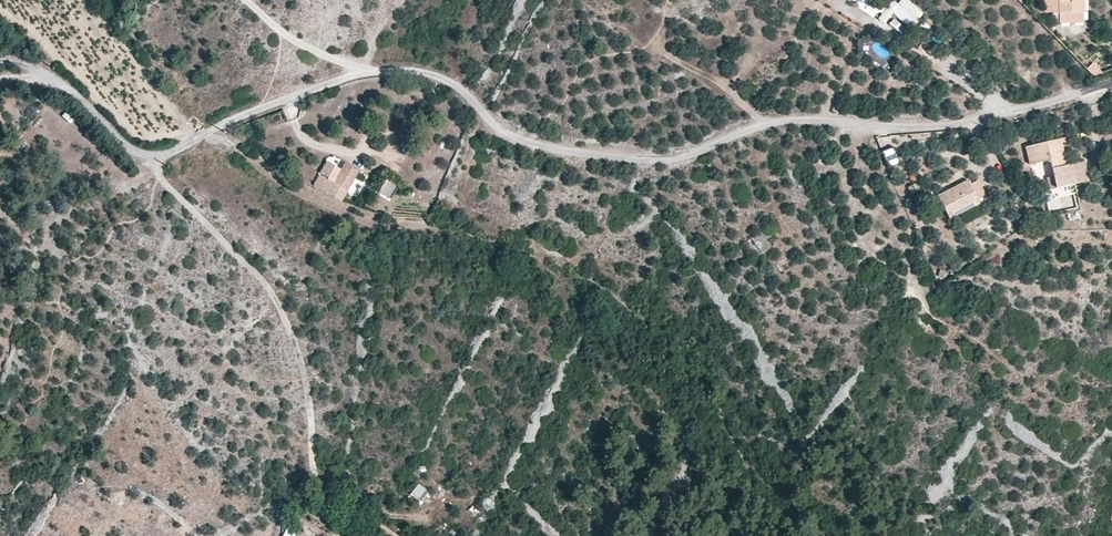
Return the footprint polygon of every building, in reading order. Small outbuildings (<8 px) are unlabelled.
[(871,20),(880,13),(871,0),(860,0),(857,2),(871,20)] [(924,13),(908,0),(895,0),(879,20),(885,25),(894,14),(912,29),(924,13)] [(1059,0),(1043,0),(1044,12),(1059,12),(1059,0)] [(1084,0),(1059,0),(1059,12),(1073,12),(1073,2),(1084,2),(1084,0)] [(1085,23),(1084,2),(1073,2),(1073,12),(1059,12),(1060,23),(1085,23)] [(887,57),(890,48),(875,43),(871,51),(887,57)] [(1094,63),(1087,69),(1095,78),(1102,72),(1094,63)] [(1068,165),(1061,138),(1047,142),(1025,147),(1029,166),(1050,161),(1054,176),(1057,189),(1090,181),(1085,161),(1068,165)] [(883,152),(889,168),(900,164),(894,148),(883,152)] [(360,171),(344,162),(341,168),(327,160),(313,185),(343,202),(360,171)] [(1035,175),(1050,172),(1048,163),(1033,165),(1035,175)] [(1047,179),(1049,190),(1056,189),(1054,178),(1047,179)] [(981,203),(969,180),(938,196),(950,219),(981,203)] [(389,200),(397,187),(388,181),(380,194),(389,200)] [(920,190),(916,184),(908,189),(912,195),(920,190)] [(947,273),(940,268),(939,274),(937,277),(936,279),(941,283),(947,273)] [(410,494),(426,506),(434,495),(418,484),(410,494)]
